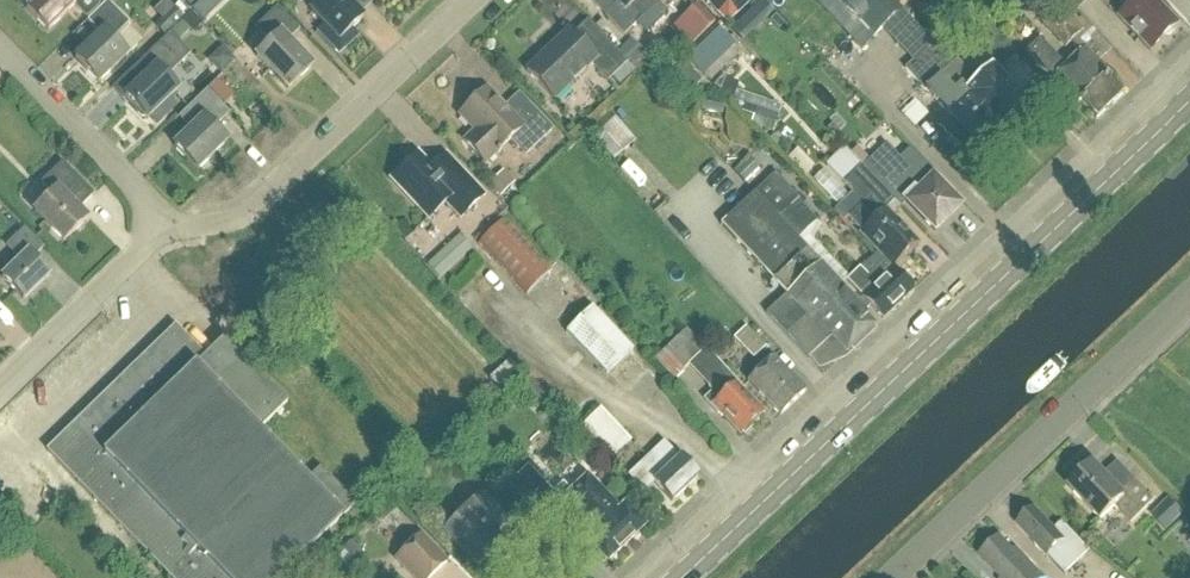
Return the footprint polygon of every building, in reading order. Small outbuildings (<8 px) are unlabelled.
[(27,11),(49,32),(75,6),(87,18),(100,6),(94,0),(37,0),(27,11)] [(310,12),(324,27),(317,33),(338,56),(357,38),(351,31),(362,20),(343,0),(323,0),(310,12)] [(616,4),(604,16),(623,37),(636,25),(647,36),(668,16),(657,5),(653,0),(613,0),(616,4)] [(727,26),(742,12),(755,0),(702,0),(727,26)] [(901,12),(890,0),(835,0),(871,40),(881,31),(901,12)] [(1094,0),(1067,0),(1080,14),(1094,0)] [(1115,0),(1126,12),(1118,19),(1150,53),(1177,26),(1152,0),(1115,0)] [(731,28),(742,38),(768,12),(757,1),(731,28)] [(98,85),(127,56),(126,55),(140,42),(127,29),(130,26),(108,2),(86,23),(100,37),(75,61),(98,85)] [(203,2),(192,12),(203,23),(213,13),(203,2)] [(683,18),(702,38),(716,24),(698,5),(683,18)] [(298,32),(299,31),(277,8),(255,30),(270,45),(256,59),(287,92),(312,68),(286,42),(298,31),(298,32)] [(1065,51),(1083,34),(1059,9),(1040,26),(1065,51)] [(911,63),(924,51),(931,45),(901,12),(881,31),(911,63)] [(162,37),(178,22),(169,13),(153,28),(162,37)] [(192,16),(185,22),(194,32),(201,26),(192,16)] [(182,23),(172,33),(180,42),(190,31),(182,23)] [(973,34),(984,45),(995,34),(984,23),(973,34)] [(715,27),(683,60),(700,76),(732,42),(715,27)] [(590,53),(569,31),(526,72),(554,101),(591,66),(608,83),(628,63),(605,39),(590,53)] [(156,126),(175,108),(168,101),(178,92),(166,79),(181,64),(190,56),(170,35),(139,65),(149,75),(125,98),(147,121),(150,119),(156,126)] [(979,80),(972,72),(966,72),(936,40),(931,45),(924,51),(911,63),(903,70),(959,128),(950,137),(966,154),(978,142),(984,144),(988,142),(993,137),(995,133),(994,128),(995,126),(1000,131),(1027,106),(991,68),(979,80)] [(1065,69),(1038,42),(1024,55),(1076,108),(1080,105),(1095,121),(1121,96),(1106,81),(1110,77),(1084,51),(1065,69)] [(629,43),(619,53),(632,66),(642,57),(629,43)] [(222,50),(210,62),(222,74),(234,62),(222,50)] [(674,57),(667,64),(673,70),(680,64),(674,57)] [(685,65),(676,73),(691,89),(699,81),(685,65)] [(225,107),(234,98),(219,82),(210,91),(225,107)] [(726,82),(721,96),(733,100),(737,86),(726,82)] [(514,119),(487,90),(459,117),(474,133),(464,143),(485,165),(510,141),(525,156),(552,131),(528,106),(514,119)] [(197,172),(227,143),(214,130),(229,115),(207,92),(187,111),(199,124),(174,148),(197,172)] [(757,111),(752,126),(771,132),(776,117),(757,111)] [(613,119),(589,135),(605,160),(630,144),(613,119)] [(877,184),(895,202),(896,203),(901,198),(935,233),(961,208),(926,172),(915,183),(882,147),(861,167),(877,184)] [(460,219),(483,198),(464,177),(444,156),(430,169),(417,156),(391,181),(428,220),(446,204),(460,219)] [(64,243),(86,221),(78,212),(94,196),(63,164),(40,186),(51,197),(34,213),(64,243)] [(887,211),(895,202),(877,184),(861,167),(843,184),(877,219),(862,234),(896,270),(919,248),(900,228),(902,227),(887,211)] [(505,175),(492,189),(500,197),(514,184),(505,175)] [(754,196),(798,242),(817,225),(797,204),(799,202),(775,176),(754,196)] [(798,242),(754,196),(721,227),(780,292),(785,296),(765,315),(808,360),(830,338),(846,355),(875,328),(855,307),(857,305),(824,270),(798,242)] [(528,296),(552,272),(504,221),(479,244),(528,296)] [(23,302),(49,277),(32,259),(43,249),(24,230),(6,248),(20,262),(2,280),(23,302)] [(422,261),(433,277),(468,254),(457,238),(422,261)] [(884,320),(913,292),(885,263),(856,291),(884,320)] [(606,378),(634,353),(593,310),(565,335),(606,378)] [(38,446),(160,577),(270,577),(350,504),(314,465),(297,481),(249,430),(278,404),(214,336),(195,354),(168,325),(38,446)] [(684,373),(683,372),(688,367),(685,364),(703,348),(687,332),(655,361),(674,382),(684,373)] [(751,360),(764,348),(753,336),(740,348),(751,360)] [(745,436),(754,427),(752,425),(763,415),(744,394),(743,392),(727,374),(703,348),(685,364),(688,367),(713,394),(705,402),(721,418),(724,418),(741,436),(743,434),(745,436)] [(781,417),(806,392),(774,358),(748,382),(781,417)] [(498,390),(518,372),(509,362),(489,380),(498,390)] [(574,427),(606,460),(625,442),(593,409),(574,427)] [(680,460),(664,444),(628,478),(644,494),(654,484),(673,504),(699,478),(681,459),(680,460)] [(1122,496),(1095,467),(1071,490),(1102,523),(1117,509),(1133,526),(1156,504),(1136,483),(1122,496)] [(528,468),(508,487),(523,503),(544,484),(528,468)] [(619,511),(587,478),(560,503),(592,537),(586,542),(607,564),(645,528),(625,506),(619,511)] [(478,568),(498,549),(498,535),(510,524),(482,494),(443,531),(478,568)] [(1165,532),(1182,516),(1167,500),(1150,517),(1165,532)] [(1055,533),(1036,512),(1028,519),(1027,517),(1021,522),(1023,524),(1020,527),(1039,547),(1037,549),(1044,556),(1046,554),(1066,576),(1091,553),(1064,525),(1055,533)] [(447,563),(421,534),(392,561),(408,577),(431,577),(447,563)] [(1002,540),(983,559),(1001,577),(1043,577),(1019,552),(1016,555),(1002,540)]
